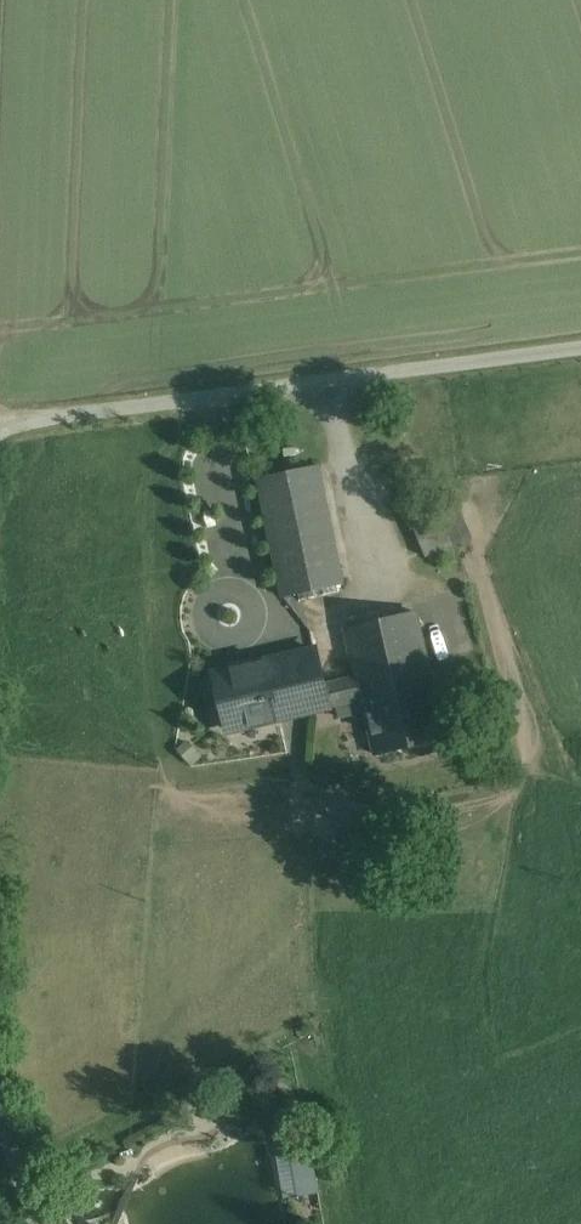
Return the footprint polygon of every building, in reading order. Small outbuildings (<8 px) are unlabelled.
[(318,466),(259,479),(284,597),(344,584),(318,466)] [(458,493),(410,514),(425,554),(475,536),(458,493)] [(414,612),(347,627),(359,676),(364,699),(369,719),(377,756),(444,740),(414,612)] [(232,731),(364,699),(359,676),(324,684),(316,650),(218,673),(232,731)] [(306,1158),(289,1158),(288,1189),(305,1188),(306,1158)]
